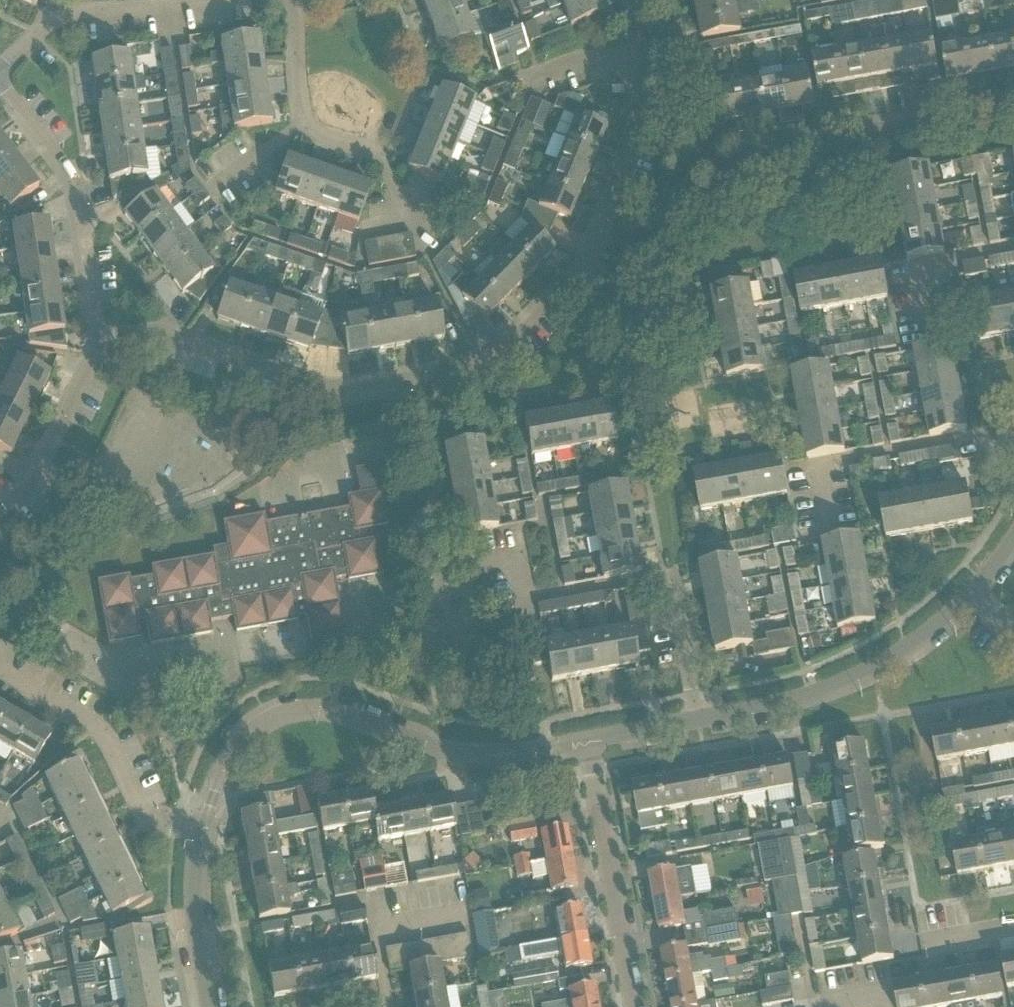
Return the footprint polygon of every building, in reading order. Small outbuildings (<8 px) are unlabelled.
[(425,9),(450,0),(422,0),(425,9)] [(467,18),(460,0),(450,0),(425,9),(433,31),(467,18)] [(527,0),(520,0),(516,2),(521,17),(532,13),(527,0)] [(564,8),(571,27),(607,13),(602,0),(583,0),(563,7),(564,8)] [(757,0),(698,11),(699,12),(701,12),(704,33),(702,33),(703,39),(741,32),(738,16),(759,12),(757,0)] [(698,11),(757,0),(698,0),(700,10),(698,11)] [(903,7),(897,0),(892,0),(878,11),(880,19),(904,14),(903,7)] [(928,6),(927,3),(925,0),(911,0),(903,7),(904,14),(927,10),(929,9),(928,6)] [(983,5),(979,0),(972,0),(958,10),(959,17),(984,13),(983,5)] [(1006,0),(989,0),(983,5),(984,13),(1007,8),(1006,0)] [(1007,8),(1013,7),(1013,0),(1006,0),(1007,8)] [(503,22),(515,17),(509,1),(497,6),(503,22)] [(880,19),(878,11),(870,1),(855,16),(856,23),(880,19)] [(959,17),(958,10),(952,1),(933,5),(936,21),(959,17)] [(856,23),(855,16),(846,5),(828,9),(829,19),(831,27),(856,23)] [(829,19),(828,9),(803,13),(805,23),(829,19)] [(474,37),(467,18),(433,31),(440,50),(474,37)] [(528,52),(521,33),(517,21),(503,27),(484,34),(498,72),(515,65),(512,57),(528,52)] [(535,23),(525,27),(531,42),(541,38),(535,23)] [(778,40),(802,36),(800,28),(777,32),(778,40)] [(753,44),(778,40),(777,32),(751,36),(753,44)] [(932,36),(909,40),(914,72),(926,69),(929,81),(941,79),(938,59),(933,35),(932,36)] [(730,48),(753,44),(751,36),(728,40),(730,48)] [(211,65),(223,63),(223,65),(261,59),(258,37),(220,43),(221,52),(209,55),(211,65)] [(962,91),(973,89),(965,46),(966,46),(964,37),(951,40),(953,49),(941,51),(943,63),(947,82),(959,79),(962,91)] [(989,42),(995,73),(1007,71),(1009,83),(1013,82),(1013,42),(1013,37),(989,42)] [(706,52),(730,48),(728,40),(704,45),(706,52)] [(909,40),(884,44),(892,88),(904,86),(902,74),(914,72),(909,40)] [(983,75),(995,73),(989,42),(966,46),(965,46),(973,89),(985,87),(983,75)] [(881,90),(892,88),(884,44),(860,49),(866,81),(879,78),(881,90)] [(814,70),(817,89),(831,87),(833,99),(844,97),(836,53),(835,53),(834,47),(810,51),(812,57),(814,70)] [(181,71),(193,70),(189,48),(178,50),(181,71)] [(854,83),(866,81),(860,49),(836,53),(844,97),(857,95),(854,83)] [(165,76),(176,74),(172,50),(160,51),(164,76),(165,76)] [(131,80),(131,76),(128,56),(91,61),(92,63),(93,62),(96,85),(131,80)] [(206,56),(199,57),(200,64),(207,63),(206,56)] [(223,65),(227,86),(265,80),(261,59),(223,65)] [(803,109),(815,106),(811,87),(809,75),(807,65),(782,70),(784,79),(785,79),(793,123),(805,121),(803,109)] [(178,85),(177,85),(176,74),(165,76),(168,99),(180,98),(178,85)] [(182,77),(187,110),(198,108),(193,75),(182,77)] [(733,133),(745,131),(737,88),(735,75),(722,77),(725,90),(713,92),(719,124),(731,121),(733,133)] [(99,109),(135,104),(133,93),(145,91),(143,78),(131,80),(96,85),(95,85),(95,86),(96,86),(99,109)] [(781,125),(793,123),(785,79),(784,79),(760,83),(767,115),(779,113),(781,125)] [(265,80),(227,86),(230,107),(268,101),(265,80)] [(293,82),(280,81),(279,100),(292,100),(293,82)] [(737,88),(745,131),(757,129),(755,117),(767,115),(760,83),(737,88)] [(467,122),(475,102),(441,88),(433,108),(467,122)] [(576,118),(580,106),(558,97),(553,109),(574,117),(562,113),(554,135),(565,139),(564,140),(588,150),(596,153),(597,154),(598,153),(596,152),(605,131),(606,131),(607,130),(603,129),(607,119),(605,117),(600,114),(597,116),(595,118),(593,124),(576,118)] [(171,123),(183,122),(180,98),(168,99),(171,123)] [(532,126),(534,122),(541,104),(530,99),(521,122),(532,126)] [(219,109),(224,142),(235,133),(235,129),(239,129),(271,124),(268,101),(230,107),(219,109)] [(138,129),(135,104),(99,109),(99,110),(103,133),(102,133),(103,133),(103,134),(138,129)] [(458,142),(467,122),(433,108),(425,129),(458,142)] [(509,133),(515,119),(504,114),(498,128),(509,133)] [(203,134),(200,117),(189,119),(191,136),(203,134)] [(174,147),(186,146),(183,122),(171,123),(174,147)] [(138,129),(103,134),(106,157),(105,157),(107,157),(142,152),(138,129)] [(450,163),(458,142),(425,129),(417,149),(422,151),(450,163)] [(523,149),(527,138),(516,134),(512,144),(523,149)] [(12,152),(0,136),(0,161),(12,152)] [(487,154),(499,159),(505,143),(493,138),(487,154)] [(587,174),(596,153),(588,150),(564,140),(555,162),(587,175),(588,176),(588,175),(587,174)] [(519,159),(523,149),(512,144),(503,167),(514,171),(519,159)] [(178,173),(190,168),(186,146),(174,147),(176,158),(178,173)] [(417,149),(408,170),(441,183),(442,183),(449,186),(457,166),(450,163),(422,151),(417,149)] [(0,161),(0,189),(25,169),(12,152),(0,161)] [(113,201),(151,186),(145,176),(142,152),(107,157),(110,180),(109,180),(109,181),(110,181),(113,201)] [(499,159),(487,154),(481,169),(493,174),(499,159)] [(978,181),(994,178),(989,155),(973,158),(976,175),(977,175),(978,181)] [(297,202),(309,166),(287,158),(275,195),(297,202)] [(971,176),(976,175),(973,158),(960,161),(964,178),(971,176)] [(578,197),(587,175),(555,162),(546,184),(579,198),(579,197),(578,197)] [(317,209),(330,173),(309,166),(297,202),(317,209)] [(892,173),(896,195),(933,189),(930,167),(892,173)] [(23,199),(39,187),(25,169),(0,189),(0,196),(9,209),(23,199)] [(338,216),(350,180),(330,173),(317,209),(338,216)] [(470,195),(482,200),(489,185),(491,179),(477,174),(476,179),(477,179),(470,195)] [(992,199),(998,198),(994,178),(978,181),(982,202),(992,200),(992,199)] [(193,196),(202,189),(195,179),(185,186),(193,196)] [(358,223),(370,187),(350,180),(338,216),(358,223)] [(503,197),(507,186),(496,181),(492,192),(503,197)] [(579,198),(546,184),(537,206),(526,201),(523,210),(551,229),(558,215),(570,221),(570,220),(569,219),(578,198),(579,198)] [(965,205),(976,203),(973,185),(962,187),(965,205)] [(151,186),(113,201),(125,215),(124,216),(125,217),(126,217),(139,235),(139,236),(170,213),(155,193),(151,186)] [(200,206),(209,199),(202,189),(193,196),(200,206)] [(896,195),(900,216),(937,210),(933,189),(896,195)] [(498,208),(503,197),(492,192),(487,203),(498,208)] [(985,218),(995,215),(992,200),(982,202),(985,218)] [(968,220),(979,219),(976,203),(965,205),(968,220)] [(545,243),(551,229),(523,210),(519,219),(529,229),(513,245),(537,268),(553,252),(554,253),(554,252),(545,243)] [(903,238),(941,231),(937,210),(900,216),(903,238)] [(183,232),(170,213),(139,236),(140,236),(154,254),(183,232)] [(221,236),(231,229),(224,218),(214,225),(221,236)] [(345,219),(338,241),(358,248),(365,226),(345,219)] [(262,236),(265,226),(253,222),(250,231),(262,236)] [(16,250),(51,244),(48,223),(12,228),(16,250)] [(472,240),(480,231),(472,223),(464,231),(472,240)] [(278,241),(281,231),(265,226),(262,236),(278,241)] [(987,227),(990,245),(1001,243),(997,226),(987,227)] [(971,231),(974,248),(984,246),(981,229),(971,231)] [(464,248),(472,240),(464,231),(455,240),(464,248)] [(903,238),(907,259),(945,253),(941,231),(903,238)] [(167,275),(198,252),(183,232),(154,254),(153,255),(154,255),(168,273),(167,274),(167,275)] [(286,244),(288,245),(303,250),(306,240),(291,235),(290,234),(286,244)] [(415,259),(411,235),(399,237),(403,261),(415,259)] [(513,245),(513,246),(503,236),(486,254),(489,257),(490,256),(520,285),(536,269),(537,270),(537,269),(536,268),(537,268),(513,245)] [(387,239),(392,263),(403,261),(399,237),(387,239)] [(264,256),(268,244),(253,239),(245,250),(264,256)] [(376,241),(380,265),(392,263),(387,239),(376,241)] [(323,245),(306,240),(303,250),(319,255),(323,245)] [(364,243),(368,267),(380,265),(376,241),(364,243)] [(19,271),(55,266),(51,244),(16,250),(19,271)] [(264,256),(276,260),(280,249),(268,244),(264,256)] [(345,264),(347,254),(346,254),(341,252),(332,249),(330,249),(327,258),(329,259),(345,264)] [(198,252),(167,275),(168,275),(169,274),(182,293),(182,294),(185,293),(199,303),(211,287),(223,271),(222,270),(222,271),(212,257),(206,262),(198,252)] [(433,263),(438,274),(450,263),(441,254),(433,263)] [(1013,265),(1013,255),(1006,256),(1008,266),(1013,265)] [(520,286),(520,285),(490,256),(489,257),(472,274),(479,280),(503,303),(519,286),(520,287),(520,286)] [(991,269),(1008,266),(1006,256),(989,259),(991,269)] [(311,273),(315,261),(303,257),(299,269),(311,273)] [(963,264),(965,278),(987,275),(985,260),(963,264)] [(321,276),(326,264),(315,261),(311,273),(321,276)] [(867,303),(888,299),(881,261),(860,265),(867,303)] [(772,262),(761,264),(764,280),(775,278),(772,262)] [(407,278),(419,276),(417,264),(405,266),(407,278)] [(846,307),(867,303),(860,265),(840,269),(846,307)] [(22,293),(58,287),(55,266),(19,271),(22,293)] [(396,280),(407,278),(405,266),(381,271),(383,281),(382,281),(383,282),(396,280)] [(824,311),(846,307),(840,269),(817,273),(824,311)] [(721,270),(708,272),(710,284),(723,282),(721,270)] [(382,281),(383,281),(381,271),(356,275),(358,287),(361,286),(361,288),(373,285),(373,283),(382,281)] [(479,280),(472,274),(471,272),(464,279),(462,277),(452,287),(447,291),(463,322),(477,313),(486,322),(487,321),(486,320),(502,304),(503,305),(504,304),(503,303),(479,280)] [(802,314),(824,311),(817,273),(795,277),(802,314)] [(241,328),(253,293),(241,289),(243,281),(228,276),(228,275),(227,275),(216,291),(204,307),(218,317),(217,321),(218,321),(218,320),(240,327),(240,328),(241,329),(241,328)] [(784,300),(794,298),(790,278),(780,279),(784,300)] [(715,306),(716,313),(753,306),(753,305),(762,304),(759,283),(712,292),(712,294),(707,294),(709,307),(715,306)] [(25,314),(61,309),(58,287),(22,293),(25,314)] [(276,301),(264,335),(285,343),(285,344),(286,344),(286,343),(287,343),(299,309),(297,308),(302,295),(279,287),(274,300),(276,301)] [(276,301),(274,300),(253,293),(241,328),(263,335),(263,336),(264,335),(276,301)] [(999,337),(1013,334),(1013,295),(993,299),(999,337)] [(788,322),(798,320),(794,298),(784,300),(788,322)] [(975,333),(977,341),(999,337),(993,299),(970,303),(975,333)] [(332,315),(342,313),(341,303),(333,304),(332,315)] [(395,347),(389,313),(387,303),(373,305),(375,316),(366,317),(373,352),(395,348),(395,349),(395,348),(395,347)] [(413,309),(419,343),(442,339),(442,340),(443,340),(437,305),(413,309)] [(720,335),(757,328),(753,306),(716,313),(720,335)] [(29,345),(67,350),(61,309),(25,314),(29,345)] [(311,345),(329,348),(332,315),(322,311),(320,316),(299,309),(287,343),(308,351),(308,352),(309,352),(311,345)] [(413,309),(389,313),(395,347),(418,343),(418,344),(419,344),(419,343),(413,309)] [(332,315),(329,348),(346,350),(347,357),(348,357),(348,356),(371,352),(371,353),(372,353),(372,352),(373,352),(366,317),(353,320),(351,312),(342,313),(332,315)] [(792,344),(802,342),(798,320),(788,322),(792,344)] [(883,328),(884,339),(894,338),(892,327),(883,328)] [(761,349),(757,328),(720,335),(723,356),(761,349)] [(880,351),(897,348),(895,337),(894,338),(884,339),(878,340),(880,351)] [(796,366),(806,364),(802,342),(792,344),(796,366)] [(854,355),(870,352),(868,342),(852,345),(854,355)] [(914,351),(918,373),(956,366),(952,344),(914,351)] [(837,358),(854,355),(852,345),(835,348),(837,358)] [(727,378),(774,370),(770,347),(761,349),(723,356),(727,378)] [(826,350),(809,353),(811,363),(828,360),(826,350)] [(885,356),(875,358),(878,375),(879,375),(888,373),(885,356)] [(862,378),(871,376),(872,376),(869,359),(859,361),(862,378)] [(50,376),(32,367),(19,361),(9,380),(40,395),(50,376)] [(796,396),(834,389),(829,366),(792,373),(796,396)] [(922,394),(960,387),(956,366),(918,373),(922,394)] [(40,395),(9,380),(0,398),(0,400),(30,415),(40,395)] [(882,402),(893,400),(890,382),(879,384),(882,402)] [(865,404),(876,401),(873,385),(862,387),(865,404)] [(926,416),(963,409),(960,387),(922,394),(926,416)] [(800,417),(837,410),(834,389),(796,396),(800,417)] [(21,434),(30,415),(0,400),(0,423),(21,434)] [(885,417),(896,415),(893,400),(882,402),(885,417)] [(876,401),(865,404),(869,420),(879,418),(876,401)] [(589,408),(596,445),(617,441),(610,404),(589,408)] [(569,411),(576,449),(596,445),(589,408),(569,411)] [(930,437),(967,431),(963,409),(926,416),(930,437)] [(804,437),(841,430),(837,410),(800,417),(804,437)] [(555,453),(576,449),(569,411),(549,415),(555,453)] [(531,457),(555,453),(549,415),(524,419),(531,457)] [(11,455),(21,434),(0,423),(0,450),(11,455)] [(890,444),(901,442),(898,426),(887,428),(890,444)] [(874,447),(885,445),(882,429),(871,430),(874,447)] [(845,453),(841,430),(804,437),(807,459),(845,453)] [(514,453),(525,451),(521,434),(511,436),(514,453)] [(448,470),(486,464),(482,441),(444,448),(448,470)] [(962,461),(961,461),(959,447),(937,450),(940,465),(962,461)] [(934,461),(933,451),(916,454),(918,464),(934,461)] [(899,457),(900,461),(901,467),(918,464),(916,454),(899,457)] [(781,458),(760,462),(766,499),(788,495),(781,458)] [(875,472),(892,469),(890,459),(873,462),(875,472)] [(519,479),(529,477),(526,461),(516,463),(519,479)] [(760,462),(737,466),(743,503),(766,499),(760,462)] [(452,491),(490,484),(486,464),(448,470),(452,491)] [(264,515),(223,523),(227,547),(213,550),(214,556),(151,567),(153,577),(130,581),(129,576),(97,582),(109,645),(140,639),(137,622),(145,621),(150,645),(212,634),(210,622),(233,618),(236,633),(298,622),(298,618),(306,617),(311,644),(346,638),(335,580),(347,578),(348,582),(383,575),(377,540),(366,542),(364,531),(389,526),(382,491),(381,491),(377,466),(355,470),(360,495),(347,497),(349,509),(266,524),(264,515)] [(581,478),(580,478),(578,466),(556,470),(558,482),(560,482),(562,492),(583,488),(581,478)] [(737,466),(717,469),(724,507),(743,503),(737,466)] [(863,479),(861,468),(850,470),(851,473),(852,481),(863,479)] [(701,511),(724,507),(717,469),(695,473),(701,511)] [(607,484),(624,481),(623,471),(605,474),(607,484)] [(596,475),(581,478),(583,488),(598,486),(596,475)] [(522,496),(532,494),(529,477),(519,479),(522,496)] [(538,497),(562,492),(560,482),(558,482),(536,486),(538,497)] [(456,512),(494,505),(490,484),(452,491),(456,512)] [(951,527),(973,523),(966,485),(944,489),(951,527)] [(587,493),(592,517),(629,509),(625,486),(587,493)] [(930,531),(951,527),(944,489),(923,493),(930,531)] [(908,535),(930,531),(923,493),(901,497),(908,535)] [(887,538),(908,535),(901,497),(880,501),(887,538)] [(548,500),(551,517),(552,522),(563,520),(562,519),(561,515),(559,498),(548,500)] [(980,499),(971,501),(973,511),(982,509),(980,499)] [(524,505),(527,522),(537,521),(534,503),(524,505)] [(460,534),(498,528),(494,505),(456,512),(460,534)] [(592,517),(596,538),(633,531),(629,509),(592,517)] [(557,545),(567,543),(566,541),(574,539),(570,518),(562,519),(563,520),(552,522),(553,527),(557,545)] [(774,547),(796,543),(793,527),(772,531),(774,547)] [(596,538),(599,559),(637,552),(633,531),(596,538)] [(768,537),(750,541),(752,551),(770,548),(769,546),(768,537)] [(827,566),(864,559),(860,537),(823,544),(827,566)] [(735,543),(737,554),(752,551),(750,541),(735,543)] [(567,543),(557,545),(559,560),(560,560),(569,558),(567,543)] [(708,548),(710,559),(727,555),(725,545),(708,548)] [(797,566),(793,549),(783,551),(787,568),(797,566)] [(641,572),(637,552),(599,559),(603,579),(641,572)] [(781,569),(777,552),(767,554),(771,571),(779,569),(781,569)] [(701,566),(705,588),(742,582),(738,559),(701,566)] [(831,589),(869,582),(864,559),(827,566),(831,589)] [(564,586),(574,584),(571,567),(561,569),(564,586)] [(792,597),(802,595),(798,575),(788,577),(792,597)] [(775,599),(786,597),(782,577),(772,579),(775,599)] [(705,588),(709,612),(746,604),(742,582),(705,588)] [(835,610),(872,603),(869,582),(831,589),(835,610)] [(603,593),(602,593),(604,604),(614,602),(612,592),(603,593)] [(599,605),(597,594),(581,597),(583,607),(599,605)] [(802,595),(792,597),(795,617),(806,615),(802,595)] [(565,611),(583,607),(581,597),(564,600),(565,611)] [(770,621),(790,617),(786,597),(775,599),(766,601),(770,621)] [(539,615),(556,612),(554,602),(537,605),(539,615)] [(838,630),(876,623),(872,603),(835,610),(838,630)] [(746,604),(709,612),(713,631),(750,625),(746,604)] [(806,615),(795,617),(796,620),(799,637),(809,635),(809,634),(817,633),(815,623),(807,625),(806,618),(806,615)] [(635,671),(635,667),(637,666),(635,654),(650,652),(650,651),(643,617),(629,620),(631,629),(609,633),(615,670),(625,669),(625,673),(635,671)] [(750,625),(713,631),(716,652),(754,645),(750,625)] [(795,649),(791,631),(766,636),(769,654),(795,649)] [(595,674),(615,670),(609,633),(588,636),(595,674)] [(551,682),(573,678),(567,640),(544,644),(543,634),(527,637),(533,667),(534,667),(548,664),(551,682)] [(819,635),(807,638),(810,650),(822,648),(819,635)] [(573,678),(595,674),(588,636),(567,640),(573,678)] [(10,712),(0,706),(0,728),(10,712)] [(29,723),(10,712),(0,728),(0,746),(12,753),(29,723)] [(1013,748),(1013,743),(1009,718),(983,723),(989,753),(1013,748)] [(47,743),(51,736),(29,723),(12,753),(35,767),(36,765),(43,770),(62,752),(47,743)] [(962,758),(989,753),(983,723),(956,728),(962,758)] [(937,762),(962,758),(956,728),(933,732),(933,731),(932,731),(937,762)] [(865,745),(850,747),(847,735),(832,738),(834,750),(838,770),(839,777),(869,772),(865,746),(865,745)] [(80,755),(62,764),(56,767),(59,772),(45,779),(55,798),(87,783),(78,764),(83,761),(80,755)] [(799,783),(812,780),(807,755),(794,757),(799,783)] [(762,763),(767,793),(794,789),(791,777),(788,758),(787,758),(787,759),(762,763)] [(736,768),(742,798),(767,793),(762,763),(736,768)] [(711,773),(716,803),(742,798),(736,768),(711,773)] [(874,798),(869,772),(839,777),(844,803),(874,798)] [(711,773),(685,777),(691,807),(716,803),(711,773)] [(1013,782),(1013,777),(1013,773),(993,777),(995,786),(1013,782)] [(660,782),(665,812),(691,807),(685,777),(660,782)] [(979,780),(972,782),(973,789),(995,786),(993,777),(989,778),(979,780)] [(639,817),(659,813),(665,812),(660,782),(635,786),(635,785),(633,785),(639,817)] [(96,802),(87,783),(55,798),(64,818),(96,802)] [(804,810),(812,808),(808,787),(800,789),(804,810)] [(1013,798),(1013,788),(996,791),(997,801),(1013,798)] [(25,832),(43,823),(47,821),(32,789),(21,798),(23,802),(13,807),(25,832)] [(963,789),(943,792),(944,801),(965,797),(964,796),(964,791),(963,789)] [(979,793),(974,794),(976,805),(997,801),(996,791),(980,794),(979,793)] [(11,799),(0,792),(0,803),(6,807),(11,799)] [(341,798),(348,829),(349,828),(350,833),(374,828),(373,824),(375,824),(373,812),(369,793),(369,792),(368,792),(368,793),(341,798)] [(470,836),(468,827),(465,807),(452,809),(450,798),(449,797),(449,798),(423,803),(429,834),(455,829),(457,839),(470,836)] [(965,797),(944,801),(946,810),(966,806),(965,797)] [(317,801),(321,821),(323,833),(348,829),(341,798),(319,802),(318,801),(317,801)] [(844,803),(848,827),(878,822),(874,798),(844,803)] [(106,822),(96,802),(64,818),(74,837),(106,822)] [(397,807),(403,839),(429,834),(423,803),(397,807)] [(373,824),(374,828),(377,843),(403,839),(397,807),(373,812),(375,824),(373,824)] [(241,817),(246,843),(276,837),(275,836),(316,829),(315,824),(313,816),(273,823),(271,811),(240,817),(241,817)] [(115,841),(106,822),(74,837),(83,857),(115,841)] [(884,848),(884,847),(883,847),(883,846),(885,845),(883,834),(881,834),(878,822),(848,827),(853,853),(884,848)] [(508,829),(511,843),(537,839),(534,825),(508,829)] [(799,839),(817,836),(816,827),(795,830),(796,839),(799,839)] [(540,833),(544,853),(546,863),(572,858),(567,828),(540,833)] [(791,840),(796,839),(795,830),(774,834),(776,843),(791,840)] [(727,845),(748,841),(747,833),(726,837),(727,845)] [(758,846),(776,843),(774,834),(754,838),(755,846),(758,846)] [(307,837),(311,857),(321,855),(317,835),(307,837)] [(1013,866),(1013,835),(1004,837),(1009,867),(1013,866)] [(7,842),(15,860),(45,920),(55,915),(16,837),(7,842)] [(276,837),(246,843),(250,868),(280,862),(276,837)] [(1009,867),(1004,837),(978,841),(983,871),(1009,867)] [(698,850),(718,846),(716,838),(697,842),(698,850)] [(802,852),(799,839),(796,839),(791,840),(793,854),(797,875),(801,874),(805,873),(802,852)] [(776,843),(758,846),(765,884),(773,882),(798,878),(797,875),(793,854),(791,840),(776,843)] [(125,861),(115,841),(83,857),(93,877),(125,861)] [(959,876),(983,871),(978,841),(953,846),(958,877),(959,877),(959,876)] [(677,854),(698,850),(697,842),(676,845),(677,854)] [(664,844),(645,848),(647,859),(666,855),(671,855),(669,843),(664,844)] [(414,864),(440,862),(439,846),(413,847),(414,864)] [(515,868),(530,866),(528,854),(512,857),(515,868)] [(315,877),(316,877),(324,875),(321,855),(311,857),(315,877)] [(473,855),(464,863),(475,874),(484,866),(473,855)] [(875,857),(876,857),(876,855),(856,859),(845,861),(850,888),(880,883),(875,857)] [(546,863),(530,866),(532,875),(533,881),(548,878),(551,892),(557,891),(577,887),(572,858),(546,863)] [(135,881),(125,861),(93,877),(103,897),(135,881)] [(280,862),(250,868),(255,893),(285,887),(280,862)] [(362,869),(364,884),(366,893),(385,889),(381,868),(382,867),(381,862),(367,865),(368,868),(362,869)] [(407,885),(406,876),(403,863),(382,867),(381,868),(385,889),(407,885)] [(530,866),(515,868),(516,877),(532,875),(530,866)] [(437,880),(458,876),(457,867),(436,871),(437,880)] [(655,903),(680,899),(696,896),(691,868),(650,876),(655,903)] [(417,883),(437,880),(436,871),(416,874),(417,883)] [(335,898),(356,894),(352,872),(331,875),(335,898)] [(798,878),(801,896),(809,895),(805,873),(801,874),(797,875),(798,878)] [(798,878),(773,882),(776,900),(779,918),(791,916),(804,914),(801,896),(798,878)] [(757,879),(736,882),(737,888),(758,884),(757,879)] [(325,880),(317,882),(315,882),(320,907),(320,908),(330,906),(325,880)] [(152,903),(151,901),(149,897),(144,899),(135,881),(103,897),(112,916),(126,909),(128,915),(134,912),(152,903)] [(854,914),(884,909),(880,883),(850,888),(854,914)] [(289,913),(287,897),(297,895),(295,885),(285,887),(255,893),(259,919),(259,920),(289,914),(289,913)] [(746,889),(748,899),(763,896),(761,886),(746,889)] [(539,888),(520,891),(522,903),(541,900),(539,888)] [(83,924),(97,921),(81,889),(58,901),(70,925),(81,920),(83,924)] [(487,890),(469,893),(473,914),(490,911),(487,890)] [(0,895),(0,918),(9,913),(0,895)] [(809,895),(801,896),(804,914),(805,915),(813,913),(809,895)] [(699,911),(683,914),(680,899),(655,903),(660,931),(701,924),(699,911)] [(366,922),(363,907),(338,912),(340,926),(366,922)] [(554,912),(559,941),(560,942),(586,937),(581,907),(554,912)] [(859,940),(889,935),(884,909),(854,914),(859,940)] [(707,933),(738,927),(735,910),(703,915),(707,933)] [(9,913),(0,918),(0,942),(1,942),(19,933),(9,913)] [(313,925),(334,921),(332,913),(311,916),(313,925)] [(481,956),(500,952),(493,913),(474,916),(481,956)] [(293,929),(313,925),(311,916),(291,920),(293,929)] [(779,918),(777,919),(778,925),(786,929),(793,928),(791,918),(791,916),(779,918)] [(805,923),(809,943),(818,941),(814,921),(805,923)] [(262,934),(283,930),(281,922),(261,926),(262,934)] [(82,943),(109,939),(107,926),(79,931),(82,943)] [(740,940),(738,927),(707,933),(710,945),(740,940)] [(117,960),(152,953),(148,931),(113,938),(117,959),(117,960)] [(460,962),(473,959),(468,935),(455,937),(460,962)] [(894,958),(893,958),(889,935),(859,940),(863,965),(894,959),(894,958)] [(448,964),(460,962),(455,937),(443,939),(448,964)] [(521,962),(562,955),(565,971),(591,966),(586,937),(560,942),(559,941),(518,947),(521,962)] [(443,939),(432,941),(436,966),(439,965),(448,964),(443,939)] [(432,941),(419,944),(423,968),(436,966),(432,941)] [(419,968),(423,968),(419,944),(408,946),(412,969),(419,968)] [(408,946),(396,948),(401,971),(408,970),(412,969),(408,946)] [(661,951),(667,981),(679,978),(703,974),(703,973),(712,972),(718,971),(726,969),(724,959),(700,963),(699,960),(691,961),(688,946),(661,951)] [(54,965),(66,963),(63,947),(51,949),(54,965)] [(811,954),(815,974),(826,971),(822,947),(810,949),(811,954)] [(385,950),(390,973),(401,971),(396,948),(385,950)] [(377,980),(372,949),(345,954),(351,984),(376,979),(376,980),(377,980)] [(121,981),(156,975),(152,953),(117,960),(117,959),(106,961),(110,981),(120,979),(121,981)] [(25,976),(21,954),(0,958),(0,980),(25,976)] [(319,959),(325,989),(351,984),(345,954),(319,959)] [(1013,987),(1013,957),(1003,959),(1003,957),(1002,958),(1007,989),(1013,987)] [(319,959),(294,963),(300,993),(325,989),(319,959)] [(275,998),(300,993),(294,963),(268,968),(274,999),(275,999),(275,998)] [(414,996),(443,990),(439,965),(436,966),(423,968),(419,968),(412,969),(408,970),(408,971),(409,970),(414,996)] [(713,983),(743,978),(741,966),(726,969),(718,971),(712,972),(713,983)] [(1003,997),(1001,986),(997,967),(996,967),(997,968),(971,972),(977,1002),(1003,997)] [(77,989),(90,987),(87,970),(74,972),(77,989)] [(541,983),(558,981),(556,970),(540,972),(541,983)] [(946,977),(951,1006),(977,1002),(971,972),(946,977)] [(68,974),(55,976),(59,992),(71,990),(68,974)] [(705,989),(703,974),(679,978),(667,981),(671,1006),(688,1006),(699,1005),(699,1004),(696,990),(705,989)] [(767,992),(772,991),(791,988),(789,974),(788,974),(769,977),(765,978),(767,992)] [(124,1002),(160,996),(156,975),(121,981),(124,1001),(124,1002)] [(25,976),(0,980),(0,1002),(28,997),(25,976)] [(951,1006),(946,977),(921,981),(925,1006),(951,1006)] [(584,988),(582,978),(558,982),(560,992),(569,991),(570,1000),(540,1006),(541,1006),(599,1006),(595,986),(584,988)] [(921,981),(895,986),(895,985),(894,985),(898,1006),(925,1006),(921,981)] [(80,1005),(93,1003),(90,987),(77,989),(80,1005)] [(487,995),(485,987),(476,989),(480,1006),(489,1006),(487,995)] [(760,993),(763,1006),(793,1001),(791,988),(772,991),(767,992),(760,993)] [(74,1006),(71,990),(59,992),(61,1006),(72,1006),(74,1006)] [(443,990),(414,996),(416,1006),(447,1006),(443,990)] [(487,995),(489,1006),(505,1006),(502,992),(487,995)] [(124,1002),(124,1004),(125,1006),(162,1006),(160,996),(124,1002)] [(28,997),(0,1002),(0,1006),(30,1006),(28,997)]
